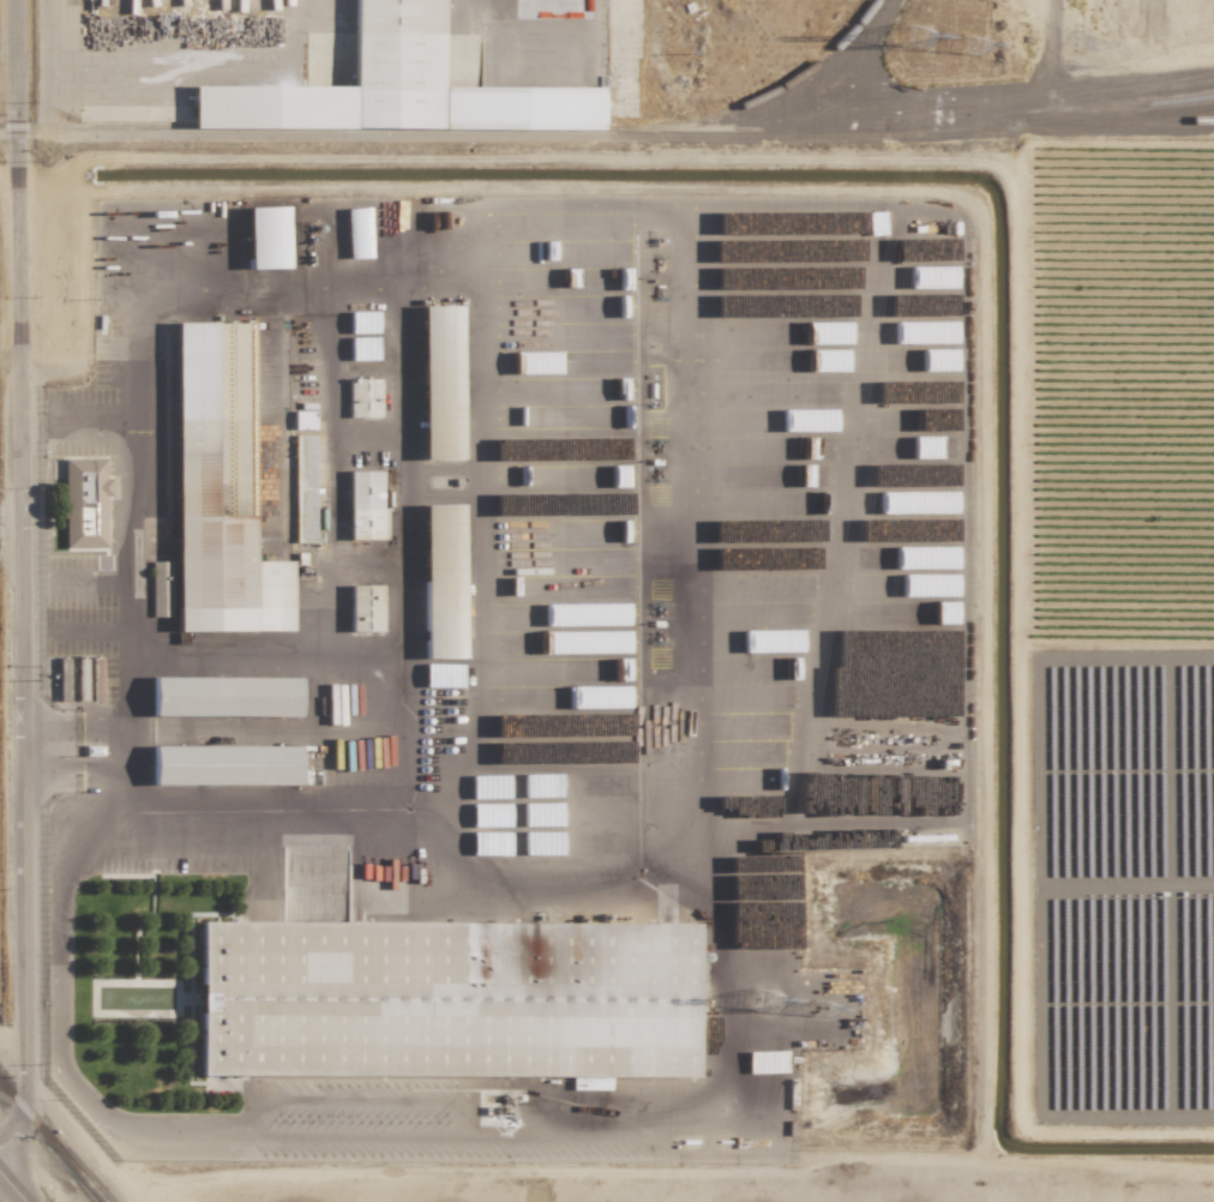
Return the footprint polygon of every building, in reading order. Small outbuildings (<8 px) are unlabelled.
[(601,88),(442,86),(442,0),(354,0),(353,86),(192,85),(192,128),(601,130),(601,88)] [(285,207),(247,208),(248,269),(287,268),(285,207)] [(345,208),(347,259),(369,258),(367,208),(345,208)] [(884,235),(884,212),(867,212),(868,235),(884,235)] [(954,259),(954,238),(895,239),(896,259),(954,259)] [(856,266),(760,267),(760,289),(857,288),(856,266)] [(908,267),(908,289),(954,288),(954,266),(908,267)] [(627,290),(627,268),(612,268),(612,290),(627,290)] [(602,318),(624,317),(624,296),(602,296),(602,318)] [(459,306),(420,306),(422,459),(461,459),(459,306)] [(349,333),(377,333),(376,312),(349,312),(349,333)] [(849,323),(788,322),(787,344),(849,345),(849,323)] [(176,631),(291,631),(291,561),(250,561),(250,323),(175,323),(176,631)] [(376,337),(349,337),(350,360),(376,360),(376,337)] [(846,349),(739,350),(739,372),(846,372),(846,349)] [(954,349),(884,349),(885,371),(954,371),(954,349)] [(552,352),(552,374),(625,372),(625,351),(552,352)] [(603,378),(604,400),(625,400),(625,378),(603,378)] [(348,379),(348,418),(379,418),(379,379),(348,379)] [(836,404),(836,382),(793,382),(793,404),(836,404)] [(834,431),(834,409),(781,410),(781,432),(834,431)] [(314,430),(314,411),(293,411),(293,430),(314,430)] [(830,459),(831,437),(810,437),(809,459),(830,459)] [(62,459),(64,549),(105,548),(105,496),(110,496),(110,477),(105,477),(105,458),(62,459)] [(872,485),(954,486),(954,465),(872,464),(872,485)] [(954,513),(954,492),(878,492),(878,514),(954,513)] [(461,505),(422,505),(424,659),(463,659),(461,505)] [(927,541),(955,541),(954,519),(927,519),(927,541)] [(625,542),(625,521),(610,521),(610,542),(625,542)] [(855,568),(955,569),(955,547),(855,547),(855,568)] [(151,618),(171,617),(170,562),(150,562),(151,618)] [(380,586),(349,586),(349,632),(380,632),(380,586)] [(876,603),(876,625),(955,623),(955,601),(876,603)] [(544,604),(544,626),(627,625),(626,603),(544,604)] [(520,654),(627,653),(627,631),(520,632),(520,654)] [(627,659),(552,659),(552,681),(627,681),(627,659)] [(424,687),(461,688),(461,664),(424,664),(424,687)] [(298,716),(298,677),(151,677),(151,715),(298,716)] [(627,686),(584,687),(584,708),(627,708),(627,686)] [(151,785),(299,786),(299,746),(151,745),(151,785)] [(562,832),(524,832),(524,855),(562,855),(562,832)] [(200,922),(199,1076),(571,1077),(571,1090),(609,1090),(609,1077),(696,1078),(696,923),(200,922)] [(513,1089),(514,1077),(475,1077),(474,1089),(513,1089)]
